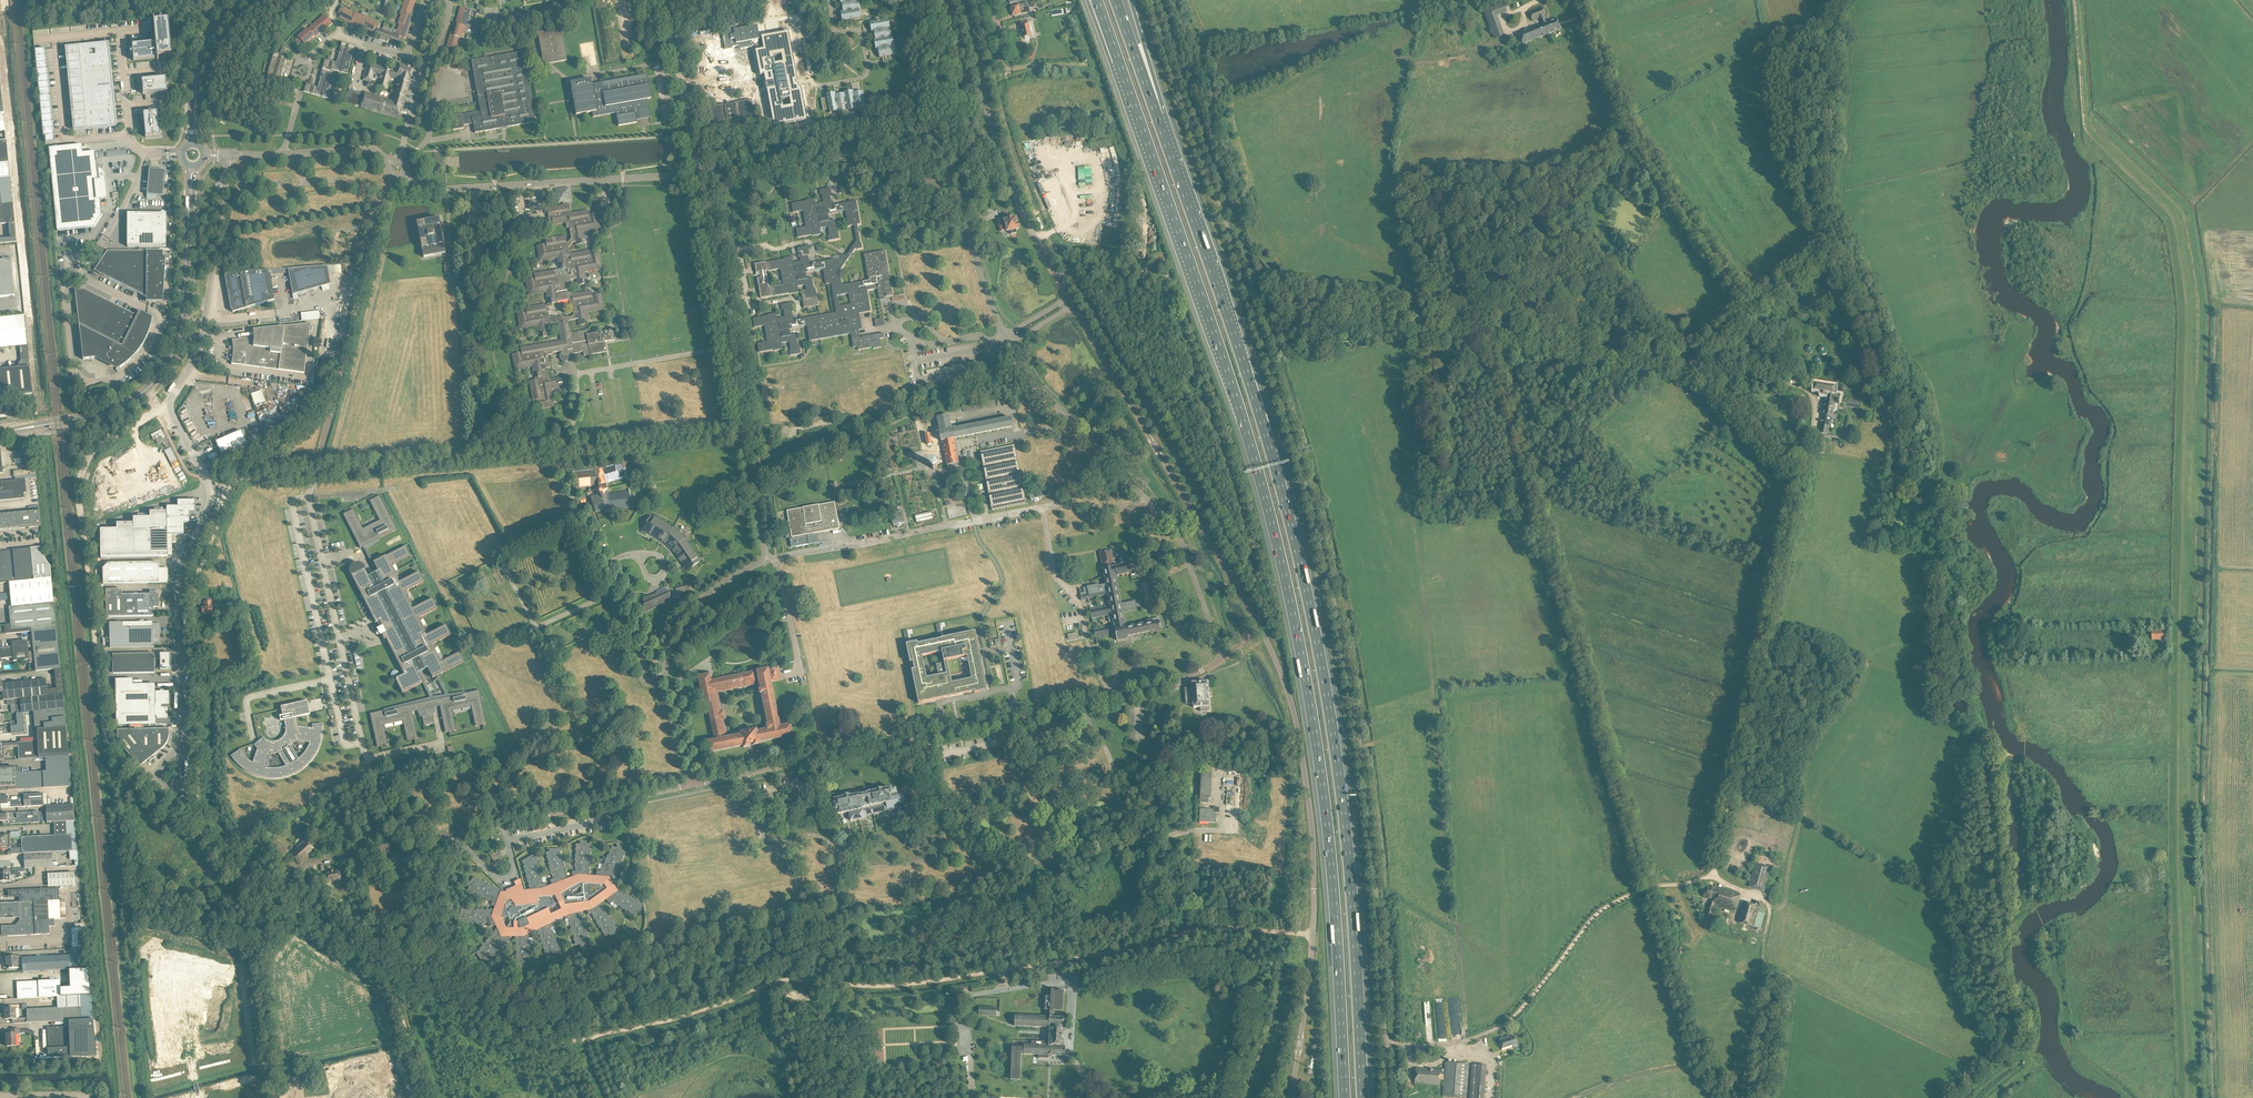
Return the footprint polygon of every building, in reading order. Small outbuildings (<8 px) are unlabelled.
[(394,38),(403,41),(404,38),(405,38),(406,38),(410,27),(408,26),(409,26),(409,24),(412,15),(411,15),(416,0),(404,0),(401,8),(400,11),(402,12),(398,23),(399,24),(398,26),(396,35),(394,38)] [(841,3),(842,3),(843,10),(841,10),(841,11),(844,10),(844,12),(841,13),(843,21),(861,18),(861,17),(860,17),(859,10),(861,10),(859,0),(840,0),(841,3)] [(1011,10),(1009,10),(1010,13),(1012,13),(1012,15),(1018,14),(1021,13),(1020,10),(1029,7),(1028,3),(1010,6),(1011,10)] [(1483,10),(1494,39),(1500,38),(1500,36),(1504,35),(1497,17),(1506,13),(1505,9),(1506,8),(1503,3),(1483,10)] [(378,29),(380,24),(367,17),(366,18),(355,12),(355,13),(342,6),(339,11),(338,13),(341,14),(339,17),(350,23),(351,22),(361,28),(362,27),(372,32),(374,30),(376,31),(378,29)] [(470,12),(464,11),(465,8),(460,7),(455,24),(454,24),(451,35),(450,35),(446,47),(452,48),(451,51),(456,52),(460,38),(461,38),(464,27),(466,27),(470,12)] [(1545,15),(1542,8),(1529,13),(1532,20),(1539,18),(1541,24),(1518,33),(1523,44),(1560,29),(1556,19),(1545,23),(1543,20),(1545,20),(1543,16),(1545,15)] [(525,10),(519,12),(520,18),(527,16),(525,10)] [(517,12),(510,14),(512,18),(512,21),(519,19),(517,12)] [(620,12),(608,13),(613,45),(625,43),(620,12)] [(324,29),(323,28),(325,27),(326,29),(332,23),(324,14),(319,19),(308,30),(307,29),(300,35),(296,39),(303,47),(312,39),(314,37),(315,38),(324,29)] [(132,45),(134,61),(158,59),(158,60),(159,60),(158,55),(172,53),(168,19),(155,20),(154,18),(154,19),(156,42),(132,45)] [(889,19),(870,23),(872,31),(874,31),(875,33),(872,33),(872,34),(874,33),(876,40),(874,40),(876,49),(879,48),(879,50),(876,51),(879,51),(880,58),(882,58),(884,64),(895,61),(894,56),(897,55),(895,44),(893,45),(892,38),(893,37),(891,27),(889,27),(887,20),(889,20),(889,19)] [(1020,23),(1024,37),(1025,37),(1026,39),(1030,38),(1029,36),(1031,36),(1028,21),(1020,23)] [(727,40),(724,40),(726,50),(733,48),(734,47),(735,47),(739,46),(739,48),(741,49),(751,47),(752,47),(753,46),(755,45),(761,44),(760,37),(758,25),(730,30),(726,31),(727,40)] [(382,30),(378,29),(376,31),(375,31),(374,34),(380,36),(379,39),(387,42),(389,39),(403,43),(402,43),(403,41),(394,38),(396,35),(390,33),(392,29),(383,26),(382,30)] [(561,29),(538,33),(543,60),(551,58),(551,62),(550,63),(566,60),(561,29)] [(719,29),(693,33),(694,40),(720,35),(719,29)] [(761,44),(755,45),(760,76),(765,75),(774,127),(808,121),(801,87),(799,88),(799,84),(797,84),(796,82),(798,81),(794,61),(789,32),(760,37),(761,44)] [(591,66),(598,65),(593,41),(580,44),(582,57),(589,56),(591,66)] [(323,67),(322,71),(330,73),(331,69),(339,72),(339,71),(341,71),(341,72),(347,74),(355,47),(355,46),(349,44),(347,48),(346,48),(346,47),(347,44),(342,42),(341,46),(338,54),(339,54),(337,62),(333,61),(332,61),(331,61),(329,60),(325,59),(323,67)] [(108,43),(65,47),(69,89),(73,130),(117,126),(108,43)] [(274,52),(272,56),(265,81),(272,82),(273,82),(273,83),(282,85),(284,85),(283,86),(290,88),(292,80),(286,78),(284,78),(285,77),(280,76),(283,68),(286,60),(287,56),(281,54),(281,55),(280,55),(280,54),(274,52)] [(475,133),(493,130),(534,122),(532,111),(531,111),(529,104),(531,104),(525,72),(524,72),(522,63),(524,63),(522,52),(471,61),(473,72),(479,71),(482,89),(477,90),(481,111),(456,116),(456,118),(451,119),(453,130),(458,129),(464,128),(463,125),(473,123),(475,133)] [(366,71),(364,80),(371,82),(374,72),(381,74),(378,87),(387,89),(390,77),(390,76),(399,79),(394,97),(395,97),(394,102),(393,102),(393,103),(375,98),(375,97),(374,101),(364,98),(365,93),(365,94),(361,108),(399,119),(413,68),(400,64),(397,73),(392,72),(392,70),(368,63),(366,71)] [(449,63),(448,65),(446,69),(461,75),(464,69),(449,63)] [(330,73),(322,71),(319,79),(320,79),(318,87),(314,86),(313,86),(312,86),(312,85),(306,84),(304,92),(310,93),(311,93),(311,94),(320,96),(322,96),(322,97),(328,98),(335,74),(330,73)] [(636,123),(635,118),(638,117),(638,116),(643,115),(643,116),(649,115),(646,99),(651,99),(647,78),(644,79),(644,75),(594,84),(591,84),(590,79),(570,83),(571,88),(576,115),(592,112),(593,117),(616,113),(619,126),(636,123)] [(143,80),(142,80),(143,94),(167,92),(166,77),(143,80),(143,77),(143,80)] [(733,83),(713,85),(714,98),(719,98),(719,100),(735,99),(733,83)] [(349,90),(345,104),(346,104),(350,105),(354,91),(350,90),(349,90)] [(835,93),(827,94),(827,98),(821,99),(823,110),(829,109),(830,113),(831,113),(831,112),(837,110),(838,113),(849,111),(848,110),(855,108),(856,111),(866,109),(863,91),(856,93),(855,90),(856,93),(854,94),(853,91),(844,92),(845,94),(838,95),(837,92),(838,95),(836,96),(835,93)] [(354,91),(350,105),(355,106),(359,92),(354,91)] [(359,92),(355,106),(361,108),(365,94),(359,92)] [(726,104),(711,107),(714,121),(712,121),(713,126),(719,125),(720,127),(730,125),(729,123),(739,122),(739,124),(754,121),(753,121),(751,108),(753,108),(752,101),(745,102),(745,101),(745,100),(744,101),(735,102),(735,104),(730,105),(727,106),(726,106),(726,104)] [(158,111),(143,113),(144,119),(146,137),(160,136),(158,111)] [(269,127),(271,119),(264,118),(262,126),(269,127)] [(9,162),(7,140),(0,140),(0,163),(9,162)] [(59,147),(49,148),(57,230),(95,227),(102,215),(100,197),(99,183),(96,152),(83,153),(82,145),(59,147)] [(0,163),(0,178),(11,177),(9,162),(0,163)] [(149,169),(146,200),(153,199),(156,199),(157,196),(163,196),(166,170),(160,170),(149,169)] [(13,203),(11,177),(0,178),(0,205),(13,203)] [(785,318),(777,319),(776,313),(774,314),(768,315),(768,316),(753,318),(755,327),(765,325),(768,342),(758,343),(759,352),(760,352),(765,351),(774,350),(774,351),(783,349),(782,343),(789,342),(791,351),(789,351),(790,355),(791,355),(801,354),(800,345),(798,345),(796,335),(796,334),(791,335),(790,329),(802,327),(807,326),(810,341),(821,339),(851,334),(853,343),(853,344),(854,348),(858,347),(858,350),(862,349),(864,349),(873,347),(873,349),(882,347),(880,340),(880,339),(884,338),(883,333),(860,337),(859,330),(859,329),(858,329),(857,326),(858,326),(857,318),(855,318),(854,314),(859,313),(871,311),(867,290),(878,288),(879,294),(884,293),(886,292),(887,296),(893,295),(891,286),(885,250),(864,254),(865,258),(865,261),(869,280),(866,281),(863,281),(850,283),(843,285),(842,284),(840,271),(856,248),(858,249),(862,248),(861,243),(857,224),(861,224),(856,201),(839,204),(834,205),(832,205),(831,200),(831,197),(832,197),(831,188),(820,190),(821,194),(822,194),(824,203),(816,204),(815,198),(813,199),(807,200),(807,201),(792,203),(793,209),(793,212),(803,211),(806,227),(796,229),(798,237),(813,235),(813,236),(821,234),(820,228),(828,227),(830,236),(828,236),(829,239),(829,241),(840,239),(838,230),(837,230),(835,220),(835,219),(830,220),(829,214),(846,211),(847,218),(847,220),(849,226),(854,225),(857,241),(849,252),(847,256),(845,255),(841,256),(841,259),(836,260),(834,260),(834,259),(833,259),(816,262),(812,263),(810,263),(809,259),(809,255),(810,255),(809,248),(808,247),(808,246),(798,248),(798,253),(800,252),(800,254),(798,254),(798,257),(801,256),(802,261),(794,263),(793,257),(791,257),(784,258),(785,259),(766,262),(755,264),(756,267),(757,273),(760,272),(761,275),(761,278),(758,278),(761,298),(791,293),(791,294),(798,293),(799,292),(798,286),(806,285),(806,289),(803,290),(804,295),(802,295),(802,296),(804,307),(804,308),(805,308),(813,306),(819,305),(817,297),(816,288),(814,288),(812,278),(812,277),(807,278),(806,272),(816,271),(823,269),(826,284),(829,284),(831,283),(832,289),(837,312),(800,319),(795,320),(794,320),(793,315),(792,312),(794,312),(794,311),(792,303),(782,305),(781,305),(782,309),(784,309),(785,318)] [(539,261),(550,259),(557,258),(558,261),(557,262),(558,266),(562,265),(563,269),(534,274),(535,279),(533,279),(526,280),(528,296),(546,292),(547,296),(546,296),(547,300),(551,300),(551,304),(558,303),(558,302),(569,300),(570,308),(572,308),(573,314),(572,316),(564,318),(564,317),(559,317),(559,319),(551,320),(549,319),(548,313),(547,313),(547,312),(549,312),(548,308),(546,308),(545,304),(525,308),(526,313),(524,313),(517,314),(520,330),(538,326),(538,330),(538,334),(542,334),(543,338),(549,337),(547,325),(558,323),(561,341),(535,345),(520,348),(521,353),(519,353),(512,354),(515,370),(527,367),(532,366),(533,370),(532,370),(533,374),(537,374),(538,379),(529,381),(532,401),(535,400),(538,400),(538,402),(537,402),(539,409),(554,406),(552,394),(551,388),(555,388),(559,388),(558,384),(562,383),(561,377),(549,379),(549,375),(547,375),(546,368),(550,367),(548,355),(553,354),(553,353),(560,351),(561,356),(583,352),(584,356),(607,352),(605,342),(615,340),(613,330),(587,335),(586,331),(571,333),(571,329),(569,329),(568,322),(569,320),(578,319),(579,326),(585,325),(585,324),(584,321),(588,320),(587,316),(586,312),(587,312),(604,309),(601,293),(594,295),(592,296),(591,291),(571,294),(569,281),(571,280),(576,279),(577,285),(583,284),(583,283),(582,280),(586,280),(586,275),(585,275),(584,272),(602,269),(599,253),(592,255),(590,256),(590,255),(589,250),(570,254),(569,248),(573,242),(575,242),(576,245),(582,244),(581,240),(585,239),(584,235),(583,235),(583,231),(600,228),(599,221),(598,214),(598,213),(589,215),(588,210),(570,213),(569,204),(565,205),(564,201),(566,200),(569,199),(569,196),(568,192),(568,189),(564,189),(560,190),(559,190),(559,191),(558,193),(557,193),(558,194),(557,194),(558,198),(559,201),(562,201),(563,205),(547,208),(548,215),(551,215),(553,225),(565,222),(566,228),(569,227),(571,238),(568,242),(566,242),(565,236),(545,239),(546,244),(544,245),(544,244),(537,245),(538,253),(539,261)] [(9,224),(10,238),(0,239),(0,244),(17,243),(13,203),(0,205),(0,224),(9,224)] [(1081,206),(1085,214),(1092,211),(1087,203),(1081,206)] [(127,246),(127,247),(166,247),(166,232),(166,213),(132,213),(131,216),(131,217),(130,218),(129,218),(128,219),(128,232),(128,246),(127,246)] [(445,253),(440,226),(439,217),(417,222),(423,257),(445,253)] [(1017,224),(1016,218),(1012,219),(1012,218),(1008,219),(1008,220),(1005,220),(1005,221),(998,222),(1000,232),(1007,230),(1007,231),(1010,231),(1011,234),(1016,233),(1016,230),(1019,229),(1018,224),(1017,224)] [(163,302),(166,257),(163,257),(163,251),(108,251),(99,264),(99,273),(146,297),(146,302),(163,302)] [(15,296),(11,257),(5,257),(5,260),(0,261),(0,297),(15,296)] [(327,266),(288,269),(293,295),(330,284),(329,275),(327,266)] [(269,271),(225,274),(232,312),(251,307),(254,308),(255,306),(274,300),(269,271)] [(83,359),(100,357),(120,367),(124,365),(128,362),(130,359),(136,354),(140,349),(143,344),(146,339),(148,334),(150,329),(151,323),(153,318),(140,311),(137,316),(85,290),(75,291),(83,359)] [(20,346),(21,360),(17,367),(29,366),(29,359),(24,315),(0,318),(0,348),(20,346)] [(877,327),(885,325),(883,319),(875,320),(877,327)] [(233,343),(233,346),(232,346),(232,349),(233,349),(233,356),(231,364),(232,364),(304,373),(311,323),(279,327),(253,330),(253,329),(254,340),(248,340),(248,338),(232,340),(232,339),(233,343)] [(29,366),(17,367),(0,369),(0,375),(1,387),(0,387),(0,417),(6,416),(5,406),(3,406),(2,397),(32,394),(29,366)] [(1471,396),(1464,383),(1457,386),(1462,397),(1463,396),(1464,399),(1471,396)] [(1836,387),(1824,385),(1815,384),(1814,391),(1822,392),(1821,395),(1826,396),(1832,397),(1831,401),(1840,403),(1841,394),(1835,393),(1836,387)] [(253,390),(252,387),(248,388),(251,394),(255,405),(266,401),(262,390),(259,391),(258,388),(253,390)] [(301,392),(298,393),(299,398),(302,397),(303,404),(311,402),(309,389),(303,390),(303,389),(300,390),(301,392)] [(1888,399),(1889,394),(1880,393),(1880,398),(1880,402),(1888,403),(1888,399)] [(1826,396),(1824,408),(1834,410),(1835,404),(1847,406),(1847,405),(1860,407),(1860,406),(1840,403),(1831,401),(1832,397),(1826,396)] [(1038,407),(1020,411),(1021,416),(1040,412),(1038,407)] [(1829,428),(1830,422),(1832,422),(1834,410),(1824,408),(1820,433),(1828,434),(1828,433),(1831,434),(1832,429),(1829,428)] [(958,463),(954,438),(1013,427),(1011,417),(956,428),(956,427),(953,428),(953,429),(952,429),(949,415),(938,418),(941,432),(939,432),(941,441),(942,441),(947,465),(958,463)] [(247,428),(216,441),(222,456),(253,442),(247,428)] [(1818,439),(1816,454),(1825,453),(1824,449),(1826,449),(1825,438),(1818,438),(1818,439)] [(1026,499),(1015,449),(1015,445),(980,451),(981,455),(984,469),(991,506),(992,510),(1026,503),(1025,499),(1026,499)] [(938,466),(938,463),(935,461),(932,462),(930,465),(931,468),(933,470),(934,470),(934,469),(936,469),(937,469),(938,466)] [(625,476),(624,471),(623,469),(624,469),(623,466),(619,466),(618,464),(610,467),(601,470),(600,468),(597,469),(597,471),(587,472),(578,473),(579,475),(575,477),(575,479),(576,479),(576,481),(577,487),(598,485),(599,490),(600,495),(591,498),(595,512),(605,509),(606,511),(609,510),(609,508),(627,506),(627,504),(631,502),(631,500),(630,500),(629,492),(608,494),(607,489),(605,483),(625,476)] [(24,498),(24,493),(23,479),(22,476),(15,477),(15,480),(0,481),(0,501),(24,498)] [(1051,495),(1050,489),(1048,490),(1047,486),(1039,488),(1040,492),(1029,494),(1031,499),(1032,501),(1034,500),(1035,502),(1039,501),(1039,499),(1042,499),(1041,497),(1042,497),(1051,495)] [(424,726),(434,724),(434,723),(432,714),(435,713),(435,706),(439,706),(440,706),(445,732),(456,730),(452,710),(471,706),(475,726),(486,724),(479,690),(471,692),(465,693),(465,692),(449,694),(445,689),(440,679),(437,675),(438,675),(464,661),(459,651),(441,661),(432,644),(451,635),(446,626),(446,625),(428,634),(427,634),(419,618),(437,608),(433,600),(432,598),(414,608),(405,591),(424,582),(419,572),(401,581),(396,572),(392,564),(410,555),(407,549),(405,545),(373,562),(367,548),(380,539),(379,539),(379,538),(389,533),(396,529),(379,496),(370,501),(379,520),(363,529),(353,509),(343,514),(348,525),(360,548),(363,546),(376,572),(368,576),(364,569),(364,568),(351,575),(351,576),(352,575),(364,600),(367,598),(374,612),(371,613),(376,623),(379,621),(385,633),(381,634),(382,635),(400,671),(399,672),(398,672),(398,671),(397,671),(396,670),(395,670),(393,671),(392,671),(392,672),(391,673),(391,674),(391,676),(391,677),(392,678),(393,678),(394,679),(395,678),(395,679),(396,680),(402,693),(414,687),(422,683),(430,697),(384,709),(384,710),(370,713),(377,747),(388,744),(383,725),(403,721),(407,741),(418,738),(412,711),(424,709),(426,713),(426,715),(422,716),(424,726)] [(168,534),(184,534),(184,523),(190,523),(189,512),(195,512),(195,500),(178,500),(178,506),(167,506),(167,512),(150,512),(150,517),(133,518),(134,523),(117,524),(117,529),(100,529),(101,558),(168,556),(168,534)] [(803,508),(789,511),(788,512),(792,536),(793,537),(794,536),(794,539),(790,539),(792,547),(809,544),(809,545),(818,543),(816,533),(838,529),(839,527),(834,504),(833,503),(819,505),(803,507),(803,508)] [(4,530),(41,526),(39,509),(2,512),(0,513),(0,530),(4,530)] [(904,522),(905,522),(903,511),(893,513),(891,513),(892,519),(893,524),(894,524),(894,526),(897,525),(897,527),(902,526),(902,524),(904,524),(904,522)] [(913,515),(915,523),(932,519),(930,512),(913,515)] [(645,523),(648,525),(649,526),(648,528),(646,531),(647,532),(648,532),(651,534),(654,536),(661,540),(664,541),(665,540),(674,549),(673,550),(674,552),(679,559),(681,562),(684,566),(685,567),(690,563),(692,567),(693,566),(697,563),(699,562),(697,558),(684,540),(686,539),(678,531),(673,527),(672,529),(654,518),(653,518),(651,517),(649,516),(649,518),(648,519),(646,522),(645,523)] [(9,582),(34,580),(52,578),(50,567),(45,558),(43,547),(0,551),(0,583),(9,582)] [(1081,596),(1082,601),(1082,600),(1082,599),(1085,599),(1088,598),(1088,599),(1089,599),(1088,598),(1108,594),(1111,606),(1107,607),(1107,606),(1106,606),(1107,607),(1103,607),(1102,607),(1102,608),(1099,608),(1099,607),(1098,607),(1098,608),(1095,609),(1095,608),(1094,608),(1094,609),(1091,610),(1091,609),(1090,609),(1092,618),(1096,617),(1096,618),(1096,617),(1099,617),(1100,616),(1100,617),(1101,617),(1100,616),(1104,616),(1104,617),(1105,617),(1104,616),(1108,615),(1110,622),(1114,622),(1114,625),(1115,626),(1114,626),(1110,627),(1107,627),(1105,628),(1104,628),(1102,628),(1101,628),(1097,629),(1095,630),(1097,644),(1100,643),(1100,642),(1098,636),(1112,633),(1113,635),(1116,634),(1117,640),(1118,641),(1123,640),(1123,637),(1127,636),(1130,635),(1132,635),(1133,635),(1151,631),(1152,631),(1152,632),(1160,630),(1160,629),(1157,619),(1148,621),(1148,623),(1144,624),(1129,627),(1128,627),(1127,627),(1126,627),(1125,626),(1126,626),(1125,626),(1125,623),(1125,622),(1124,619),(1124,617),(1122,612),(1125,611),(1126,612),(1126,611),(1129,611),(1132,610),(1133,610),(1134,610),(1136,609),(1136,610),(1136,609),(1135,607),(1136,607),(1136,606),(1135,606),(1135,604),(1134,602),(1135,601),(1134,601),(1131,602),(1131,601),(1131,602),(1128,602),(1127,602),(1127,603),(1124,603),(1121,604),(1115,576),(1117,576),(1117,577),(1118,577),(1118,576),(1122,575),(1122,577),(1122,575),(1126,574),(1127,576),(1127,574),(1131,573),(1131,575),(1135,574),(1136,574),(1133,558),(1132,558),(1133,559),(1128,560),(1128,559),(1128,562),(1124,562),(1124,564),(1120,565),(1120,563),(1119,563),(1120,565),(1116,566),(1115,564),(1115,566),(1113,567),(1113,566),(1113,567),(1110,567),(1109,566),(1109,565),(1109,563),(1113,563),(1114,562),(1111,550),(1100,552),(1102,565),(1103,565),(1103,568),(1103,569),(1105,578),(1106,581),(1106,582),(1106,584),(1103,585),(1099,586),(1099,585),(1093,586),(1085,587),(1086,587),(1084,588),(1085,595),(1081,596)] [(159,563),(108,563),(103,568),(103,584),(167,583),(167,568),(162,568),(159,568),(159,563)] [(11,606),(17,605),(54,602),(52,578),(34,580),(9,582),(10,593),(11,599),(11,606)] [(676,594),(689,591),(688,584),(674,588),(676,594)] [(158,595),(156,593),(156,592),(150,592),(150,594),(122,595),(122,589),(106,590),(106,608),(154,608),(159,607),(159,595),(158,595)] [(643,598),(644,611),(669,600),(670,590),(653,595),(645,597),(643,598)] [(211,601),(204,601),(205,607),(202,608),(202,614),(213,613),(211,601)] [(32,631),(57,629),(54,602),(9,607),(11,624),(5,625),(6,634),(32,631)] [(154,616),(154,614),(154,608),(106,608),(106,617),(154,616)] [(109,623),(110,648),(154,647),(154,641),(159,641),(159,627),(156,624),(154,624),(154,627),(123,628),(123,622),(109,623)] [(34,651),(35,662),(36,671),(55,669),(61,668),(57,629),(32,631),(34,651)] [(2152,639),(2165,639),(2165,630),(2152,631),(2152,639)] [(977,638),(976,631),(973,632),(941,638),(928,641),(918,643),(918,642),(906,644),(907,647),(913,676),(914,679),(915,686),(919,703),(946,698),(975,692),(975,693),(988,691),(986,681),(982,662),(981,656),(977,638)] [(995,645),(990,646),(990,649),(1002,646),(1000,638),(994,640),(995,645)] [(2,658),(13,657),(13,661),(29,659),(30,663),(35,662),(34,651),(29,651),(28,640),(12,642),(12,647),(1,648),(0,640),(0,659),(2,658)] [(154,660),(154,658),(154,654),(112,654),(113,673),(149,673),(155,673),(155,670),(171,669),(171,653),(160,653),(160,660),(154,660)] [(717,692),(725,691),(758,684),(759,690),(759,694),(761,693),(767,724),(766,725),(767,729),(756,731),(755,729),(740,732),(741,734),(726,737),(715,740),(707,741),(709,752),(743,745),(743,747),(749,746),(748,744),(752,743),(753,745),(758,744),(758,742),(792,735),(790,725),(779,727),(770,682),(780,680),(778,667),(767,669),(757,671),(754,672),(710,681),(709,674),(698,676),(703,699),(705,698),(705,702),(707,702),(714,738),(726,735),(723,720),(726,719),(724,709),(721,710),(717,692)] [(46,679),(2,683),(1,683),(3,697),(3,700),(7,700),(15,699),(20,698),(63,694),(61,668),(55,669),(57,688),(47,689),(46,679)] [(116,724),(118,724),(156,723),(156,716),(157,716),(157,718),(168,718),(167,693),(164,693),(164,691),(159,691),(159,693),(155,694),(155,684),(133,685),(133,679),(115,679),(116,724)] [(1186,695),(1186,704),(1193,703),(1194,708),(1200,707),(1201,711),(1210,711),(1209,706),(1210,706),(1208,682),(1192,683),(1192,688),(1185,689),(1186,695)] [(63,694),(20,698),(15,699),(15,703),(16,713),(23,712),(33,711),(65,708),(63,694)] [(242,753),(241,752),(240,750),(231,755),(232,758),(234,760),(235,761),(237,763),(239,765),(241,767),(243,768),(245,770),(247,771),(249,772),(251,773),(253,774),(256,775),(258,776),(260,777),(263,777),(265,778),(268,778),(270,778),(272,778),(275,778),(277,778),(280,778),(282,778),(285,777),(287,776),(289,776),(292,775),(294,774),(296,773),(298,772),(300,771),(302,769),(304,768),(305,766),(307,765),(309,763),(311,761),(312,759),(314,757),(315,755),(316,753),(317,751),(318,749),(319,747),(320,744),(321,742),(322,740),(322,737),(322,735),(323,732),(323,730),(323,728),(323,725),(322,723),(321,723),(312,724),(312,728),(310,728),(298,726),(297,723),(296,717),(302,716),(310,714),(307,701),(303,702),(290,704),(281,706),(281,707),(282,711),(283,715),(279,716),(280,721),(284,720),(285,726),(286,727),(286,728),(286,729),(286,730),(286,731),(285,731),(285,732),(285,733),(285,734),(284,734),(284,735),(283,736),(283,737),(282,737),(282,738),(281,738),(281,739),(280,739),(279,740),(278,740),(277,740),(277,741),(276,741),(275,741),(274,741),(273,741),(272,741),(271,741),(270,741),(269,741),(268,740),(267,740),(266,740),(266,739),(265,739),(264,738),(263,737),(261,739),(260,740),(254,745),(258,748),(253,763),(251,761),(249,760),(248,759),(246,758),(245,756),(243,755),(242,753)] [(66,725),(65,708),(33,711),(35,728),(66,725)] [(17,725),(10,726),(11,733),(25,731),(23,712),(16,713),(17,721),(17,725)] [(21,742),(18,742),(18,747),(19,759),(24,759),(46,758),(69,756),(68,746),(66,725),(35,728),(36,738),(21,738),(21,742)] [(1137,727),(1137,742),(1145,742),(1145,727),(1137,727)] [(163,747),(165,745),(167,743),(168,740),(169,737),(169,735),(169,729),(129,730),(151,758),(161,749),(163,747)] [(139,767),(140,766),(151,758),(129,730),(118,730),(118,740),(139,767)] [(5,760),(5,755),(2,755),(2,748),(18,747),(18,742),(2,743),(0,743),(0,760),(5,760)] [(16,773),(16,789),(72,787),(69,756),(46,758),(46,771),(21,772),(21,773),(16,773)] [(7,786),(7,790),(16,789),(16,773),(21,773),(21,767),(0,768),(0,787),(7,786)] [(1202,770),(1200,803),(1208,803),(1208,798),(1211,799),(1212,770),(1202,770)] [(836,803),(833,804),(834,811),(837,810),(838,814),(848,812),(849,812),(851,820),(851,821),(865,818),(864,815),(865,815),(880,812),(888,810),(895,809),(895,805),(902,803),(903,803),(905,800),(904,797),(904,796),(901,795),(899,795),(899,792),(897,792),(896,789),(896,788),(891,789),(891,787),(883,789),(882,789),(877,790),(869,792),(869,793),(867,793),(865,794),(860,795),(860,794),(851,796),(850,795),(844,796),(844,797),(835,799),(836,803)] [(44,806),(43,793),(23,794),(24,807),(44,806)] [(186,793),(175,802),(188,818),(193,814),(189,808),(194,804),(186,793)] [(8,796),(0,796),(0,804),(2,804),(2,808),(9,807),(8,796)] [(73,804),(46,805),(47,822),(54,822),(75,821),(73,804)] [(1199,822),(1209,822),(1216,823),(1216,814),(1216,813),(1217,813),(1219,813),(1219,808),(1214,807),(1214,809),(1200,809),(1199,819),(1199,822)] [(39,811),(11,813),(11,824),(43,822),(43,812),(39,812),(39,811)] [(7,824),(11,824),(11,813),(0,813),(0,821),(2,821),(3,824),(7,824)] [(22,848),(11,848),(11,854),(24,853),(52,852),(77,851),(75,821),(54,822),(55,835),(21,837),(22,848)] [(10,837),(10,834),(4,834),(4,836),(0,836),(0,847),(1,847),(1,849),(10,848),(9,842),(11,842),(10,837)] [(290,854),(300,865),(315,850),(305,840),(301,843),(290,854)] [(463,909),(461,908),(461,911),(460,912),(458,921),(459,919),(460,919),(461,920),(462,924),(465,923),(466,924),(468,924),(471,923),(471,924),(472,924),(475,923),(476,924),(477,924),(480,923),(481,923),(481,924),(488,923),(489,927),(496,925),(497,925),(498,928),(495,930),(495,931),(492,933),(493,934),(490,937),(488,938),(489,939),(486,940),(486,941),(487,942),(484,944),(482,945),(483,946),(480,948),(479,948),(480,949),(477,952),(476,953),(483,963),(483,962),(483,960),(484,960),(488,962),(490,959),(491,959),(492,957),(493,954),(494,955),(495,954),(496,951),(497,952),(498,951),(499,948),(499,947),(501,947),(504,941),(507,943),(510,937),(511,936),(515,935),(514,937),(515,937),(515,941),(516,941),(515,945),(515,947),(516,947),(515,950),(515,951),(517,951),(516,955),(516,957),(517,957),(516,960),(516,961),(517,961),(517,965),(516,966),(529,969),(529,968),(528,968),(527,966),(528,966),(532,965),(532,964),(531,961),(532,961),(531,959),(530,955),(531,955),(531,954),(530,951),(531,951),(531,950),(530,947),(529,946),(531,945),(528,938),(532,937),(531,932),(530,932),(536,929),(537,931),(538,931),(538,934),(538,935),(539,935),(540,938),(540,940),(541,940),(541,943),(541,944),(543,944),(543,947),(543,949),(544,949),(545,953),(546,953),(547,957),(547,958),(552,958),(559,957),(558,957),(557,955),(558,955),(561,952),(559,949),(560,949),(559,947),(557,944),(558,943),(556,940),(556,939),(554,936),(553,935),(555,934),(551,928),(554,926),(552,922),(551,922),(565,915),(565,916),(565,919),(569,919),(569,926),(571,926),(571,927),(571,930),(571,931),(572,931),(572,935),(574,935),(574,939),(574,941),(575,941),(575,944),(575,945),(579,945),(580,944),(580,946),(579,947),(579,948),(580,947),(589,941),(590,941),(589,939),(587,936),(588,935),(586,932),(587,931),(586,930),(584,927),(586,926),(585,925),(584,923),(584,922),(583,920),(582,917),(583,917),(583,916),(581,913),(582,913),(580,911),(586,909),(586,910),(588,915),(592,913),(594,920),(595,920),(596,921),(597,924),(597,925),(598,925),(599,928),(601,928),(602,931),(602,933),(603,933),(604,936),(605,937),(609,935),(610,935),(610,937),(609,938),(610,938),(617,930),(618,929),(617,927),(614,925),(615,924),(615,923),(612,921),(613,920),(611,919),(609,917),(610,916),(609,915),(607,913),(608,912),(606,911),(604,908),(605,907),(604,907),(602,905),(602,904),(600,902),(605,899),(610,904),(613,901),(618,906),(619,905),(619,906),(622,909),(623,909),(626,911),(627,910),(630,913),(631,914),(632,914),(634,916),(637,914),(638,913),(639,914),(639,915),(639,916),(642,907),(643,903),(641,903),(638,902),(638,901),(638,900),(634,899),(635,898),(633,898),(629,897),(630,895),(629,895),(626,894),(626,893),(625,893),(621,892),(621,890),(618,889),(618,888),(614,887),(610,882),(613,879),(612,878),(614,876),(614,875),(613,874),(616,872),(617,870),(616,870),(618,867),(619,867),(618,866),(620,863),(621,862),(621,861),(623,858),(622,857),(625,854),(626,853),(618,846),(617,845),(616,844),(616,845),(617,846),(617,847),(616,847),(612,846),(612,847),(611,850),(610,850),(609,852),(609,855),(607,855),(607,856),(606,859),(605,859),(605,860),(604,863),(604,864),(603,864),(601,871),(597,870),(596,876),(596,877),(589,877),(590,874),(589,874),(590,870),(588,869),(589,866),(590,864),(589,864),(590,861),(590,860),(589,860),(590,856),(591,854),(590,854),(591,851),(591,850),(589,850),(590,846),(591,845),(590,844),(579,841),(580,841),(580,843),(580,844),(575,844),(575,845),(576,848),(575,848),(575,850),(576,854),(575,854),(575,855),(576,858),(575,858),(575,859),(575,863),(576,864),(574,864),(576,871),(572,872),(573,877),(573,878),(567,880),(568,877),(566,877),(567,874),(567,873),(565,873),(565,870),(565,868),(564,868),(564,864),(563,864),(563,860),(563,858),(562,858),(562,855),(562,854),(560,854),(560,851),(560,849),(548,849),(549,849),(550,851),(549,851),(545,853),(546,854),(547,857),(546,857),(547,859),(549,862),(548,863),(550,866),(549,867),(549,868),(551,871),(551,872),(550,872),(553,878),(550,880),(552,885),(553,885),(546,889),(546,888),(546,884),(542,884),(542,877),(540,877),(540,876),(540,872),(540,871),(539,871),(539,868),(539,867),(538,867),(538,862),(537,862),(537,858),(532,858),(532,856),(533,855),(532,855),(522,861),(523,863),(524,866),(523,867),(525,870),(524,871),(525,872),(527,875),(525,876),(526,877),(527,879),(526,880),(527,882),(529,885),(528,886),(530,889),(529,889),(530,891),(524,891),(523,890),(521,881),(521,883),(518,885),(517,883),(515,884),(516,886),(505,890),(508,893),(504,893),(503,892),(500,890),(500,891),(497,888),(496,889),(493,887),(492,885),(491,886),(488,884),(487,885),(484,882),(483,881),(482,882),(480,880),(479,879),(478,880),(476,878),(474,877),(466,886),(467,885),(469,886),(469,887),(468,891),(471,892),(471,893),(473,893),(477,894),(476,895),(477,895),(480,896),(480,897),(481,897),(484,898),(485,898),(485,900),(492,901),(491,905),(495,906),(496,906),(495,910),(491,909),(490,910),(487,909),(486,910),(483,909),(481,909),(481,910),(477,909),(476,910),(473,909),(471,908),(471,909),(468,909),(467,908),(467,910),(463,909)] [(276,847),(282,855),(287,850),(281,843),(276,847)] [(490,854),(495,863),(502,860),(498,851),(490,854)] [(25,868),(26,868),(52,867),(52,852),(24,853),(25,868)] [(393,859),(387,866),(390,869),(396,861),(393,859)] [(1771,867),(1755,863),(1749,887),(1764,891),(1771,867)] [(25,868),(9,869),(9,872),(0,873),(0,881),(10,881),(9,875),(14,875),(15,879),(22,877),(21,872),(26,872),(26,868),(25,868)] [(340,876),(339,870),(333,871),(330,871),(330,872),(325,873),(327,879),(328,883),(331,882),(331,881),(340,879),(340,876)] [(79,872),(48,874),(49,887),(80,886),(79,872)] [(1735,910),(1738,899),(1739,894),(1723,889),(1722,890),(1707,886),(1704,897),(1711,899),(1705,920),(1710,921),(1715,905),(1735,910)] [(60,919),(59,900),(59,891),(59,888),(9,890),(9,894),(9,897),(19,897),(20,903),(20,919),(21,921),(16,926),(2,927),(3,936),(50,934),(50,927),(55,926),(55,920),(60,919)] [(1752,926),(1759,902),(1754,900),(1753,905),(1744,902),(1739,922),(1752,926)] [(0,904),(0,920),(6,919),(20,919),(20,903),(5,904),(0,904)] [(84,923),(74,924),(74,928),(71,928),(72,948),(85,947),(84,923)] [(87,960),(82,960),(82,955),(62,956),(63,969),(83,968),(88,968),(87,960)] [(9,968),(15,968),(19,968),(18,964),(18,963),(17,963),(17,956),(8,957),(2,957),(3,965),(9,964),(9,968)] [(23,971),(43,970),(42,957),(22,958),(22,956),(18,956),(17,956),(17,963),(18,963),(18,964),(22,964),(23,971)] [(62,956),(42,957),(43,970),(63,969),(62,956)] [(38,981),(17,982),(18,999),(39,998),(57,997),(68,996),(90,995),(88,970),(70,971),(70,988),(60,989),(60,980),(38,981)] [(1066,1024),(1067,1023),(1068,1020),(1066,1019),(1067,1016),(1063,1015),(1063,1017),(1053,1016),(1053,1010),(1063,1011),(1064,991),(1051,991),(1051,996),(1046,996),(1045,1010),(1051,1010),(1050,1016),(1049,1016),(1049,1017),(1039,1016),(1017,1015),(1017,1026),(1031,1026),(1049,1027),(1049,1042),(1032,1041),(1031,1045),(1012,1044),(1011,1067),(1011,1080),(1021,1080),(1021,1068),(1021,1054),(1039,1055),(1039,1058),(1049,1058),(1049,1055),(1065,1056),(1065,1046),(1061,1046),(1062,1027),(1066,1028),(1066,1024)] [(58,1008),(27,1009),(27,1018),(27,1023),(69,1020),(77,1020),(93,1019),(92,995),(91,995),(90,995),(68,996),(57,997),(58,1008)] [(979,1015),(996,1016),(997,1007),(979,1007),(979,1015)] [(15,1008),(5,1009),(5,1019),(12,1019),(12,1023),(27,1023),(27,1018),(27,1012),(27,1018),(16,1018),(15,1008)] [(69,1026),(47,1027),(48,1048),(48,1054),(64,1055),(87,1056),(97,1056),(93,1019),(77,1020),(69,1020),(69,1026)] [(6,1033),(7,1046),(17,1046),(16,1034),(19,1034),(19,1029),(10,1029),(10,1033),(6,1033)] [(1515,1036),(1506,1039),(1505,1037),(1499,1039),(1500,1044),(1502,1049),(1512,1045),(1513,1048),(1518,1046),(1516,1041),(1515,1036)] [(1444,1081),(1442,1095),(1465,1097),(1468,1064),(1445,1062),(1444,1074),(1444,1081)] [(1472,1064),(1470,1097),(1484,1097),(1486,1065),(1472,1064)] [(1419,1084),(1419,1087),(1422,1087),(1422,1088),(1425,1089),(1425,1084),(1440,1085),(1440,1080),(1444,1081),(1444,1074),(1441,1074),(1441,1070),(1416,1068),(1415,1083),(1419,1084)]
